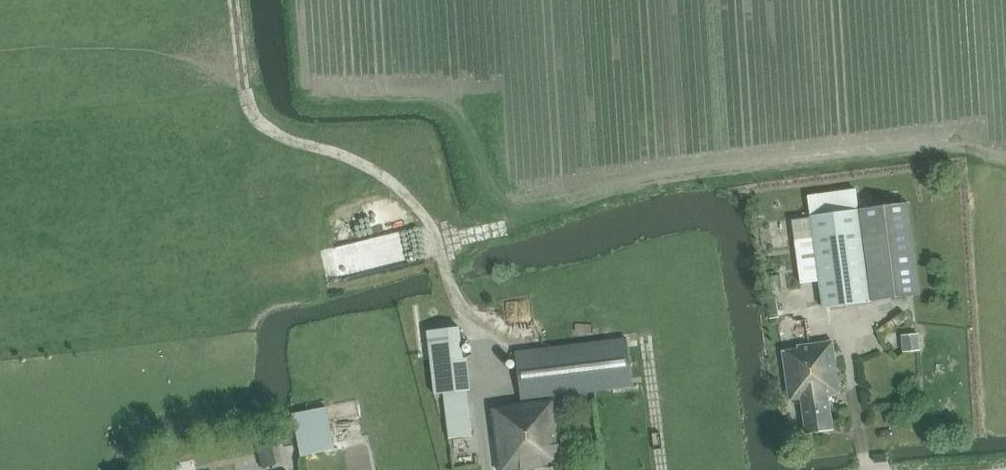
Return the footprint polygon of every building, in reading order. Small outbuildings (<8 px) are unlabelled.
[(811,204),(813,216),(821,280),(825,306),(872,299),(872,300),(922,293),(910,201),(860,208),(858,188),(810,194),(811,204)] [(425,216),(332,236),(338,263),(373,255),(370,241),(384,238),(387,253),(431,244),(425,216)] [(803,277),(804,257),(788,256),(787,277),(803,277)] [(776,296),(767,297),(771,319),(780,317),(776,296)] [(460,326),(427,330),(431,362),(463,359),(460,326)] [(917,334),(901,336),(902,352),(919,351),(917,334)] [(633,386),(627,337),(515,351),(522,404),(510,405),(511,408),(493,411),(499,454),(494,454),(495,461),(499,460),(501,469),(531,469),(564,465),(555,395),(633,386)] [(841,391),(834,339),(799,344),(799,347),(785,348),(791,398),(803,396),(807,431),(835,427),(830,393),(841,391)] [(468,358),(463,359),(431,362),(434,394),(444,393),(467,391),(471,390),(468,358)] [(467,391),(444,393),(448,423),(470,420),(467,391)] [(336,449),(327,406),(293,414),(301,456),(336,449)] [(470,420),(448,423),(449,438),(472,435),(470,420)] [(272,444),(257,448),(261,467),(276,464),(272,444)]
